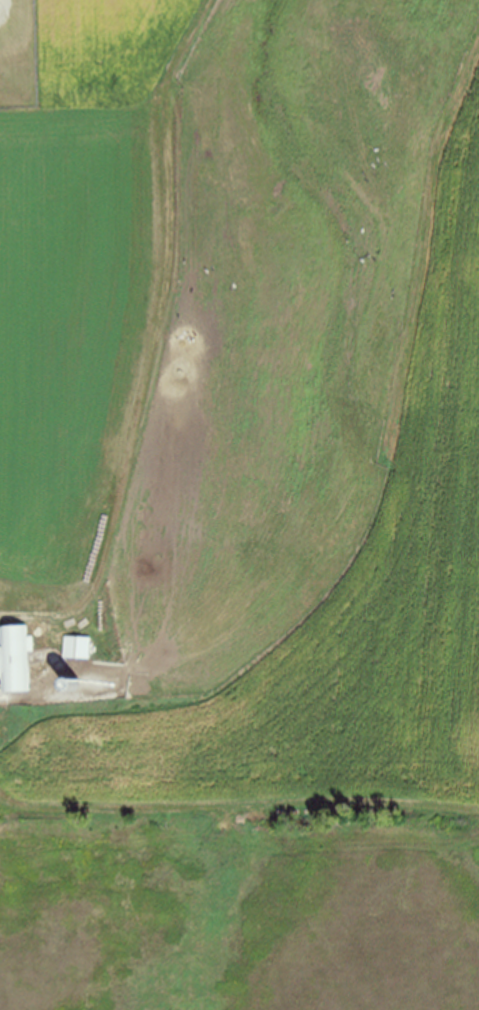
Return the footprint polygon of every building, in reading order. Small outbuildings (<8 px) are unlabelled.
[(30,694),(0,694),(0,682),(0,650),(2,650),(1,627),(27,627),(27,635),(34,635),(35,654),(29,654),(30,694)] [(91,636),(64,636),(64,658),(91,658),(91,636)]
